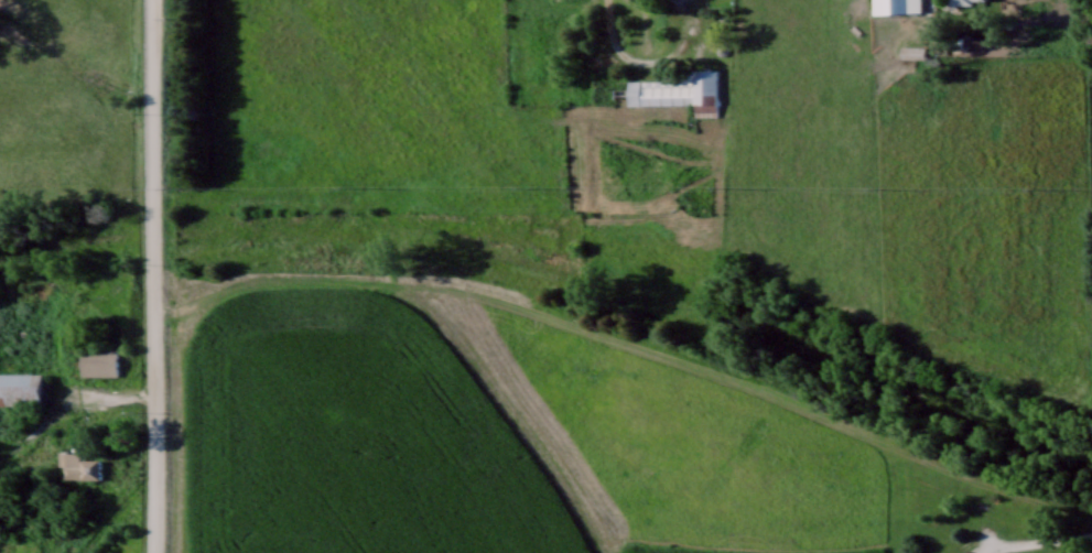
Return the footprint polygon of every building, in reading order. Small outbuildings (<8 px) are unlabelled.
[(872,12),(901,12),(901,0),(872,0),(872,12)] [(716,114),(716,68),(682,68),(682,79),(627,79),(626,104),(694,104),(694,114),(716,114)] [(117,375),(117,347),(81,347),(81,374),(117,375)] [(0,372),(0,404),(42,404),(42,372),(0,372)] [(100,458),(83,458),(83,450),(63,450),(63,477),(100,477),(100,458)]
